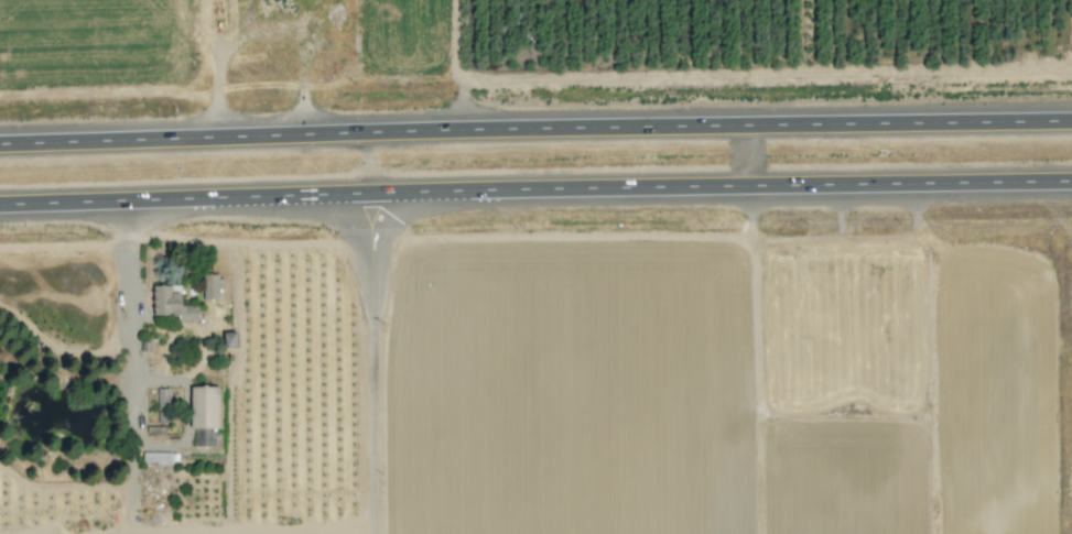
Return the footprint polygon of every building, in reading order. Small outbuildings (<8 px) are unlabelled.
[(203,300),(221,299),(221,275),(203,276),(203,300)] [(152,316),(179,315),(179,321),(198,321),(198,306),(180,306),(180,292),(171,293),(171,286),(151,286),(152,316)] [(223,333),(223,348),(236,348),(235,332),(223,333)] [(217,428),(217,386),(190,387),(190,428),(217,428)] [(157,409),(170,409),(169,389),(156,389),(157,409)] [(143,465),(171,464),(170,452),(142,453),(143,465)]
